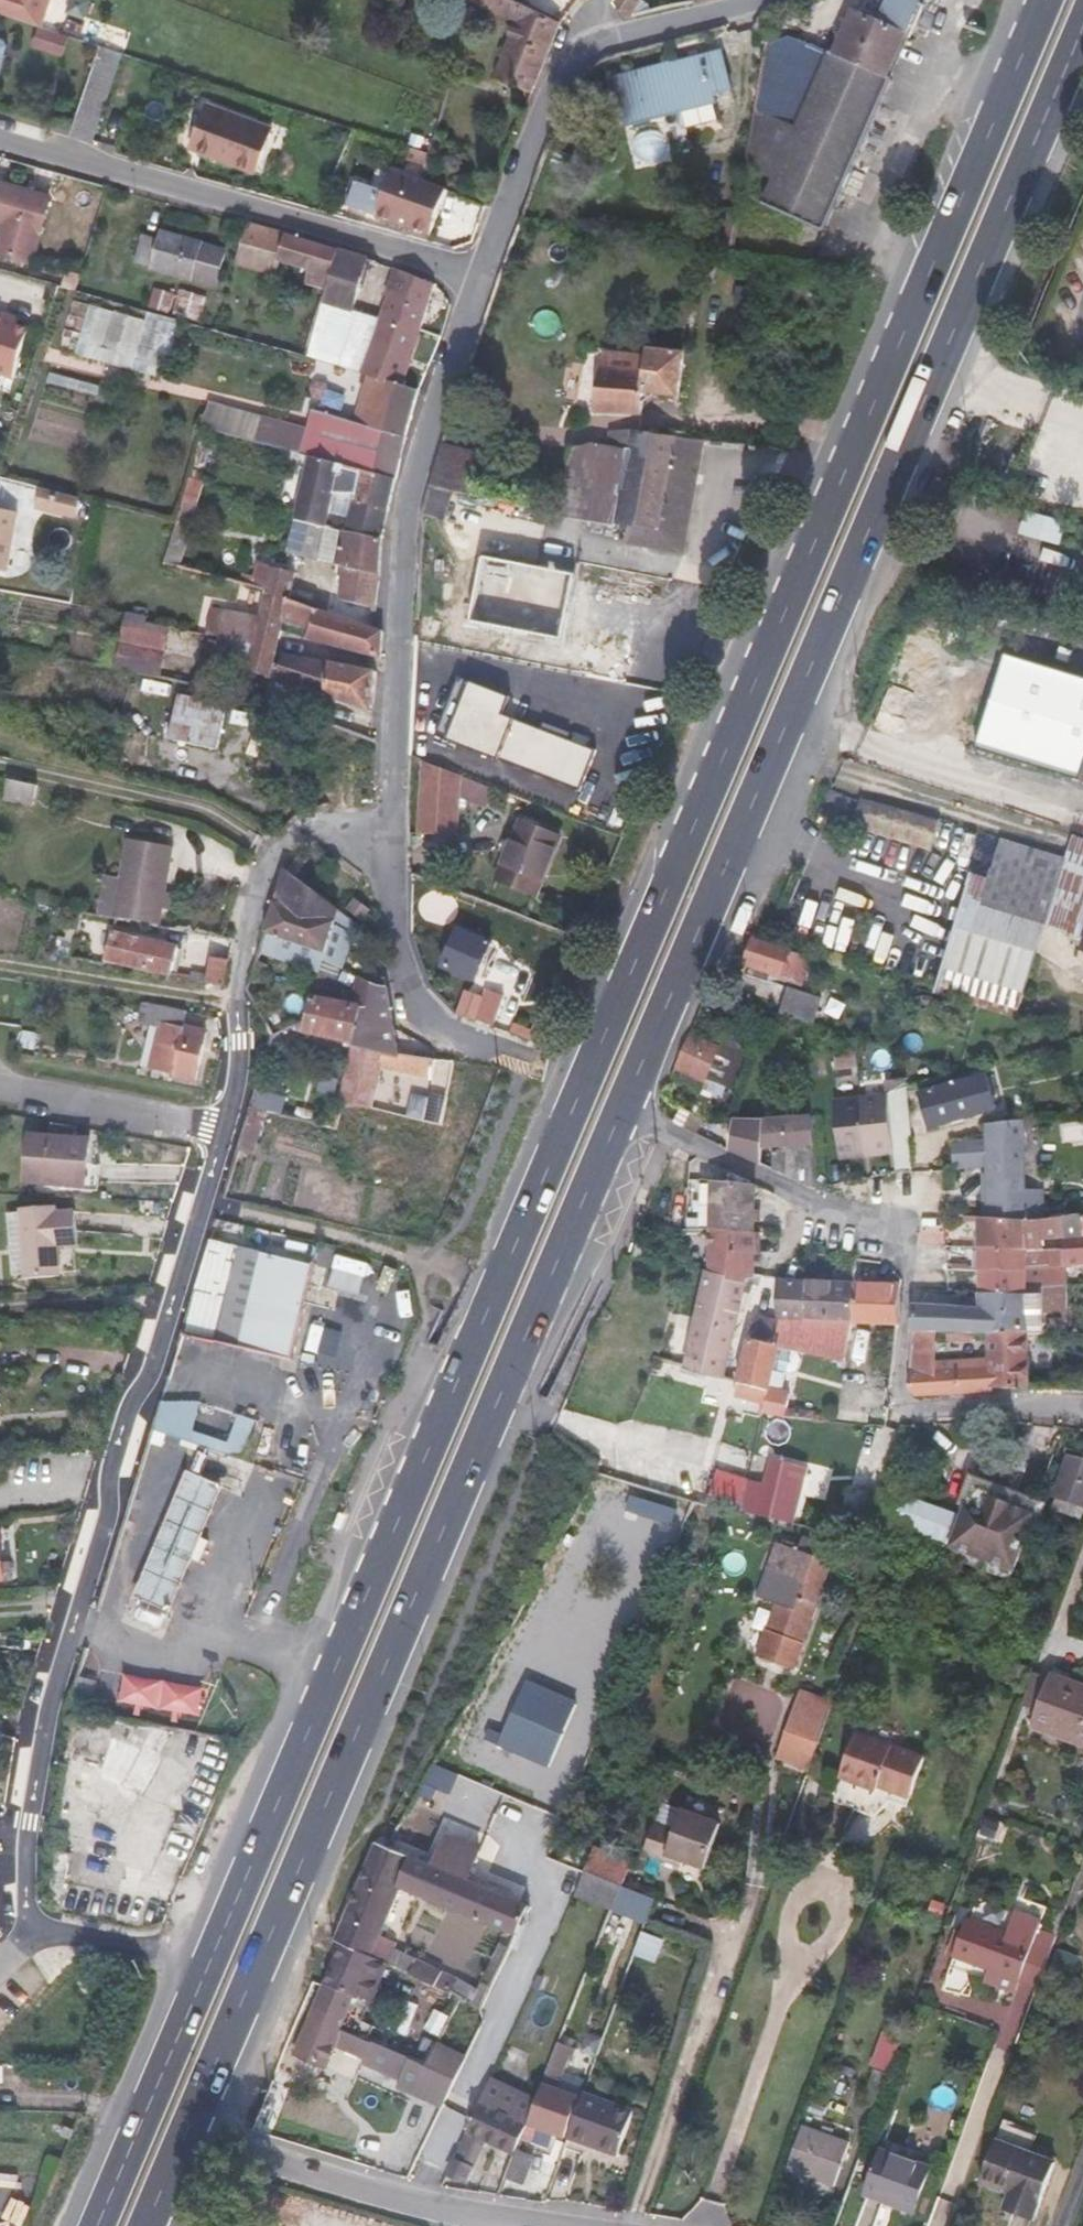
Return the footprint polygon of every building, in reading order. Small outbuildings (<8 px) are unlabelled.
[(34,24),(42,0),(0,0),(0,13),(34,24)] [(560,22),(515,0),(478,0),(517,20),(497,75),(533,90),(560,22)] [(615,1),(626,17),(633,14),(639,0),(616,0),(615,1)] [(755,109),(868,123),(890,72),(920,4),(910,0),(888,0),(881,15),(873,11),(870,17),(852,9),(832,52),(784,32),(767,41),(755,109)] [(71,36),(42,26),(36,45),(65,55),(71,36)] [(8,52),(6,52),(9,43),(6,37),(0,36),(0,78),(8,52)] [(101,45),(68,138),(93,145),(124,53),(101,45)] [(680,110),(714,101),(713,92),(728,87),(721,54),(618,82),(628,124),(680,110)] [(719,118),(714,101),(680,110),(685,127),(719,118)] [(192,145),(257,169),(272,128),(207,104),(192,145)] [(748,157),(746,167),(775,180),(765,203),(822,228),(861,140),(868,123),(755,109),(755,115),(749,150),(748,157)] [(730,148),(749,150),(755,115),(735,112),(730,148)] [(349,207),(430,235),(446,190),(435,186),(421,180),(411,176),(407,185),(389,179),(385,192),(346,178),(343,187),(355,192),(349,207)] [(50,197),(3,185),(0,197),(0,223),(3,224),(0,235),(0,254),(32,263),(50,197)] [(290,236),(247,226),(235,265),(275,275),(279,261),(310,271),(307,283),(325,289),(337,249),(290,236)] [(214,287),(226,251),(162,231),(160,240),(143,235),(135,261),(152,266),(152,268),(214,287)] [(325,289),(324,294),(354,304),(368,258),(337,249),(325,289)] [(396,269),(382,313),(420,330),(435,286),(434,284),(396,269)] [(75,290),(80,276),(64,271),(60,286),(75,290)] [(169,312),(174,294),(154,288),(150,306),(169,312)] [(347,308),(322,300),(306,356),(331,363),(342,323),(374,333),(382,313),(380,312),(379,317),(347,308)] [(15,372),(31,324),(9,317),(11,311),(0,307),(0,367),(15,372)] [(164,373),(180,320),(148,311),(132,365),(164,373)] [(350,442),(289,428),(283,452),(310,458),(396,478),(411,415),(418,391),(403,385),(420,330),(382,313),(374,333),(361,373),(367,374),(350,442)] [(342,323),(331,363),(361,373),(374,333),(342,323)] [(678,396),(684,352),(646,348),(645,354),(602,350),(594,412),(639,415),(642,393),(678,396)] [(571,449),(559,514),(555,537),(677,559),(700,439),(631,430),(626,449),(605,445),(590,442),(571,449)] [(626,449),(631,430),(609,431),(605,445),(626,449)] [(213,442),(202,438),(194,466),(205,469),(213,442)] [(444,443),(430,485),(470,493),(478,452),(444,443)] [(396,478),(310,458),(295,519),(297,520),(382,539),(396,478)] [(203,481),(191,478),(188,487),(186,494),(199,497),(203,481)] [(46,490),(41,507),(75,516),(79,498),(46,490)] [(199,497),(186,494),(177,524),(166,562),(181,567),(201,497),(199,497)] [(8,573),(18,513),(0,510),(0,571),(8,573)] [(382,539),(297,520),(289,551),(347,563),(343,598),(376,606),(378,583),(382,539)] [(1076,524),(1070,544),(1082,549),(1082,527),(1076,524)] [(256,564),(251,585),(266,590),(265,593),(290,600),(297,573),(273,569),(256,564)] [(213,606),(204,633),(254,643),(247,670),(271,676),(278,652),(283,630),(378,657),(381,658),(384,630),(290,600),(265,593),(260,614),(213,606)] [(142,617),(127,615),(117,669),(131,671),(160,678),(170,626),(142,619),(142,617)] [(254,643),(204,633),(199,656),(247,670),(254,643)] [(377,670),(284,653),(278,680),(373,711),(373,699),(377,670)] [(217,746),(228,703),(179,694),(170,737),(217,746)] [(461,774),(424,760),(420,833),(459,836),(461,774)] [(3,778),(0,793),(0,797),(29,803),(33,785),(3,778)] [(856,831),(933,841),(937,812),(859,802),(856,831)] [(536,895),(561,837),(521,822),(497,879),(536,895)] [(122,877),(115,917),(161,925),(174,847),(128,838),(122,877)] [(1067,858),(1003,839),(983,902),(966,898),(945,969),(1026,993),(1067,858)] [(299,853),(286,870),(294,877),(307,859),(299,853)] [(283,868),(258,953),(320,972),(322,964),(341,971),(356,921),(341,910),(339,910),(294,877),(286,870),(283,868)] [(98,914),(115,917),(122,877),(105,874),(98,914)] [(373,911),(356,899),(348,909),(364,922),(373,911)] [(492,940),(459,926),(442,966),(475,980),(492,940)] [(104,964),(169,975),(176,945),(112,931),(104,964)] [(754,939),(745,965),(803,982),(811,957),(763,942),(754,939)] [(224,985),(228,959),(213,957),(207,982),(224,985)] [(388,987),(358,976),(351,1005),(363,1007),(354,1044),(400,1056),(400,1053),(388,987)] [(789,987),(779,1015),(813,1026),(822,997),(789,987)] [(492,1024),(503,994),(487,988),(475,1017),(492,1024)] [(303,1031),(354,1044),(363,1007),(351,1005),(313,996),(307,1016),(303,1031)] [(186,1012),(141,1004),(139,1019),(161,1024),(152,1071),(195,1080),(206,1031),(184,1026),(186,1012)] [(690,1034),(675,1068),(705,1080),(720,1048),(715,1045),(690,1034)] [(354,1044),(339,1102),(373,1108),(383,1068),(431,1078),(434,1059),(400,1053),(400,1056),(354,1044)] [(996,1108),(987,1076),(919,1094),(929,1126),(996,1108)] [(841,1153),(893,1149),(892,1137),(889,1092),(836,1097),(841,1153)] [(299,1105),(297,1117),(314,1121),(317,1109),(299,1105)] [(252,1107),(240,1147),(256,1151),(268,1110),(252,1107)] [(736,1122),(731,1150),(814,1187),(811,1120),(736,1122)] [(1026,1192),(1023,1121),(987,1125),(987,1138),(953,1143),(955,1170),(987,1169),(989,1218),(1035,1220),(1044,1219),(1042,1191),(1026,1192)] [(69,1138),(70,1128),(51,1126),(50,1137),(32,1135),(28,1180),(85,1185),(90,1139),(69,1138)] [(894,1171),(911,1171),(909,1136),(892,1137),(893,1149),(894,1171)] [(702,1229),(749,1231),(748,1183),(746,1182),(703,1180),(702,1229)] [(57,1213),(57,1206),(22,1209),(22,1212),(8,1213),(12,1276),(27,1275),(27,1279),(61,1278),(59,1247),(78,1246),(76,1212),(57,1213)] [(1044,1219),(1035,1220),(989,1218),(977,1218),(978,1248),(1025,1249),(1025,1243),(1082,1236),(1082,1214),(1044,1219)] [(740,1277),(749,1274),(749,1231),(702,1229),(702,1271),(740,1277)] [(211,1240),(184,1330),(299,1360),(305,1332),(320,1270),(211,1240)] [(1025,1249),(978,1248),(980,1293),(1028,1295),(1027,1288),(1044,1287),(1067,1285),(1065,1247),(1039,1249),(1025,1249)] [(718,1375),(740,1277),(702,1271),(678,1366),(713,1376),(711,1391),(726,1395),(730,1378),(718,1375)] [(799,1319),(801,1277),(769,1276),(769,1317),(799,1319)] [(844,1321),(845,1279),(801,1277),(799,1319),(843,1321),(844,1321)] [(890,1323),(893,1281),(845,1279),(844,1321),(890,1323)] [(1028,1295),(980,1293),(980,1308),(913,1305),(912,1334),(937,1335),(986,1335),(998,1334),(1029,1331),(1029,1335),(1044,1335),(1042,1294),(1028,1295)] [(799,1319),(769,1317),(770,1324),(767,1341),(741,1337),(730,1378),(726,1395),(754,1402),(753,1413),(777,1416),(781,1392),(767,1391),(767,1394),(761,1392),(772,1343),(795,1348),(842,1351),(843,1321),(799,1319)] [(767,1341),(770,1324),(746,1320),(741,1337),(767,1341)] [(1030,1387),(1029,1335),(1029,1331),(998,1334),(986,1335),(987,1356),(974,1357),(974,1366),(937,1368),(937,1335),(912,1334),(908,1389),(914,1396),(993,1391),(993,1387),(1030,1387)] [(780,1348),(772,1384),(792,1389),(800,1353),(780,1348)] [(1071,1457),(1057,1498),(1082,1508),(1082,1441),(1077,1439),(1071,1457)] [(774,1444),(771,1458),(795,1463),(799,1465),(802,1451),(774,1444)] [(771,1458),(758,1513),(781,1520),(795,1463),(771,1458)] [(795,1463),(781,1520),(791,1522),(804,1466),(799,1465),(795,1463)] [(179,1498),(170,1521),(200,1534),(211,1509),(221,1485),(190,1472),(179,1498)] [(872,1516),(897,1526),(907,1497),(882,1487),(881,1491),(872,1516)] [(839,1527),(865,1535),(872,1516),(881,1491),(849,1492),(839,1527)] [(975,1491),(972,1498),(1036,1521),(1038,1515),(975,1491)] [(907,1497),(897,1526),(946,1543),(957,1515),(907,1497)] [(1036,1521),(972,1498),(954,1547),(1017,1571),(1036,1521)] [(159,1545),(190,1558),(200,1534),(170,1521),(159,1545)] [(800,1545),(828,1557),(833,1547),(805,1535),(800,1545)] [(800,1546),(782,1539),(778,1553),(794,1558),(787,1576),(771,1570),(759,1604),(775,1611),(760,1655),(794,1667),(830,1562),(799,1551),(800,1546)] [(181,1580),(190,1558),(159,1545),(149,1570),(140,1591),(170,1605),(181,1580)] [(204,1685),(125,1673),(120,1702),(199,1714),(204,1685)] [(1050,1674),(1032,1725),(1082,1745),(1082,1686),(1050,1674)] [(80,1675),(69,1709),(86,1711),(96,1681),(80,1675)] [(776,1757),(808,1769),(832,1703),(800,1691),(776,1757)] [(69,1709),(64,1746),(110,1770),(124,1746),(144,1757),(163,1723),(150,1721),(86,1711),(69,1709)] [(909,1797),(924,1757),(857,1733),(831,1800),(872,1814),(895,1798),(897,1793),(909,1797)] [(130,1782),(110,1770),(100,1789),(118,1801),(130,1782)] [(705,1871),(722,1823),(664,1801),(643,1855),(681,1869),(683,1863),(705,1871)] [(381,1938),(401,1889),(398,1887),(410,1857),(386,1847),(375,1843),(350,1901),(334,1939),(341,1944),(372,1958),(381,1938)] [(401,1889),(515,1937),(528,1905),(470,1881),(478,1860),(450,1848),(440,1869),(410,1857),(398,1887),(401,1889)] [(611,1910),(620,1885),(584,1870),(575,1896),(611,1910)] [(654,1898),(620,1885),(611,1910),(599,1942),(619,1949),(633,1916),(646,1920),(647,1918),(654,1898)] [(1036,1986),(1054,1936),(1036,1931),(1042,1915),(1016,1906),(1005,1934),(966,1920),(954,1956),(986,1967),(1018,1979),(1036,1986)] [(398,1970),(402,1972),(411,1953),(381,1938),(372,1958),(398,1970)] [(374,2025),(398,1970),(372,1958),(341,1944),(324,1984),(356,1998),(343,2029),(376,2043),(383,2029),(374,2025)] [(409,1975),(452,1995),(458,1977),(418,1958),(409,1975)] [(1014,1990),(1018,1979),(986,1967),(981,1978),(1014,1990)] [(356,1998),(324,1984),(295,2052),(326,2065),(335,2045),(365,2057),(363,2063),(399,2078),(398,2081),(444,2101),(455,2078),(465,2057),(436,2044),(426,2065),(412,2059),(376,2043),(343,2029),(356,1998)] [(557,2047),(545,2075),(558,2080),(569,2052),(557,2047)] [(876,2110),(889,2074),(874,2069),(862,2105),(876,2110)] [(490,2076),(447,2172),(464,2179),(470,2167),(472,2168),(487,2136),(517,2149),(517,2148),(521,2139),(537,2096),(490,2076)] [(548,2149),(553,2134),(562,2137),(577,2097),(542,2083),(537,2096),(521,2139),(548,2149)] [(633,2111),(583,2093),(567,2138),(617,2155),(633,2111)] [(278,2122),(260,2115),(254,2129),(272,2135),(278,2122)] [(849,2142),(801,2125),(785,2171),(834,2187),(849,2142)] [(924,2163),(926,2154),(884,2140),(865,2195),(915,2212),(930,2166),(924,2163)] [(981,2181),(1008,2191),(1020,2195),(1014,2211),(1034,2218),(1054,2164),(995,2143),(981,2181)] [(517,2149),(506,2176),(525,2183),(535,2155),(517,2148),(517,2149)] [(1020,2195),(1008,2191),(1003,2207),(1014,2211),(1020,2195)]
